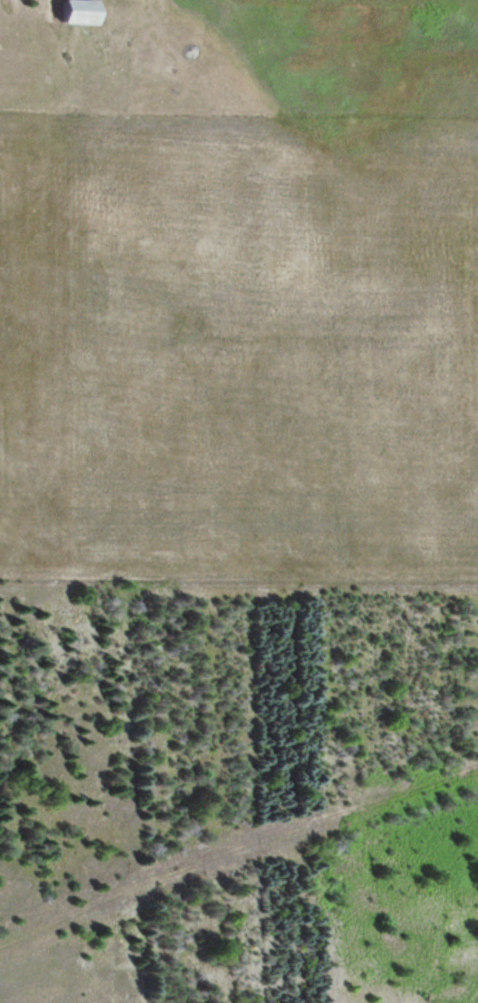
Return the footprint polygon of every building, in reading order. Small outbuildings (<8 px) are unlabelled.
[(89,25),(89,0),(57,0),(57,25),(89,25)]
